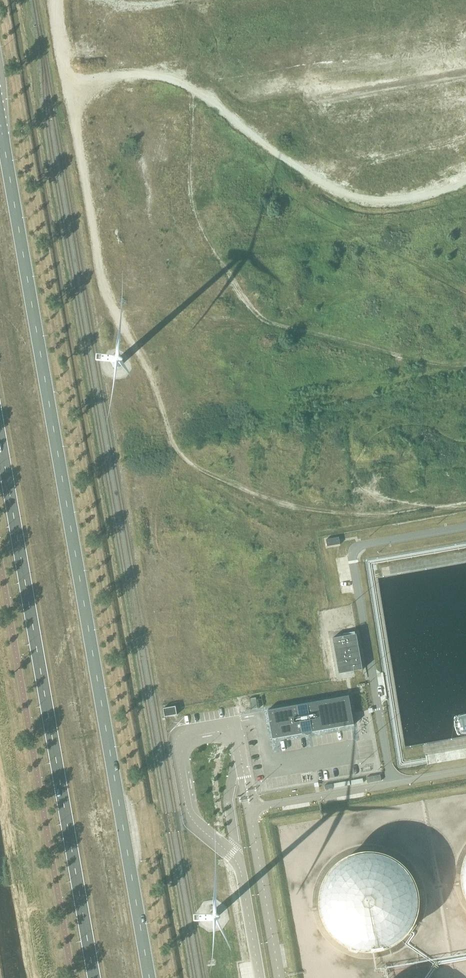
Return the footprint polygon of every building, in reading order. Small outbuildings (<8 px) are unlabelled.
[(328,545),(340,542),(339,535),(327,538),(328,545)] [(356,633),(332,638),(339,673),(362,669),(356,633)] [(349,696),(267,710),(272,739),(305,733),(305,734),(306,735),(307,735),(308,735),(309,735),(309,734),(310,733),(310,732),(354,725),(349,696)] [(175,706),(163,708),(164,716),(176,714),(175,706)] [(377,855),(352,857),(336,866),(324,879),(318,896),(317,914),(322,929),(333,944),(348,954),(364,958),(382,956),(398,949),(415,929),(420,912),(419,894),(408,872),(394,861),(377,855)]
